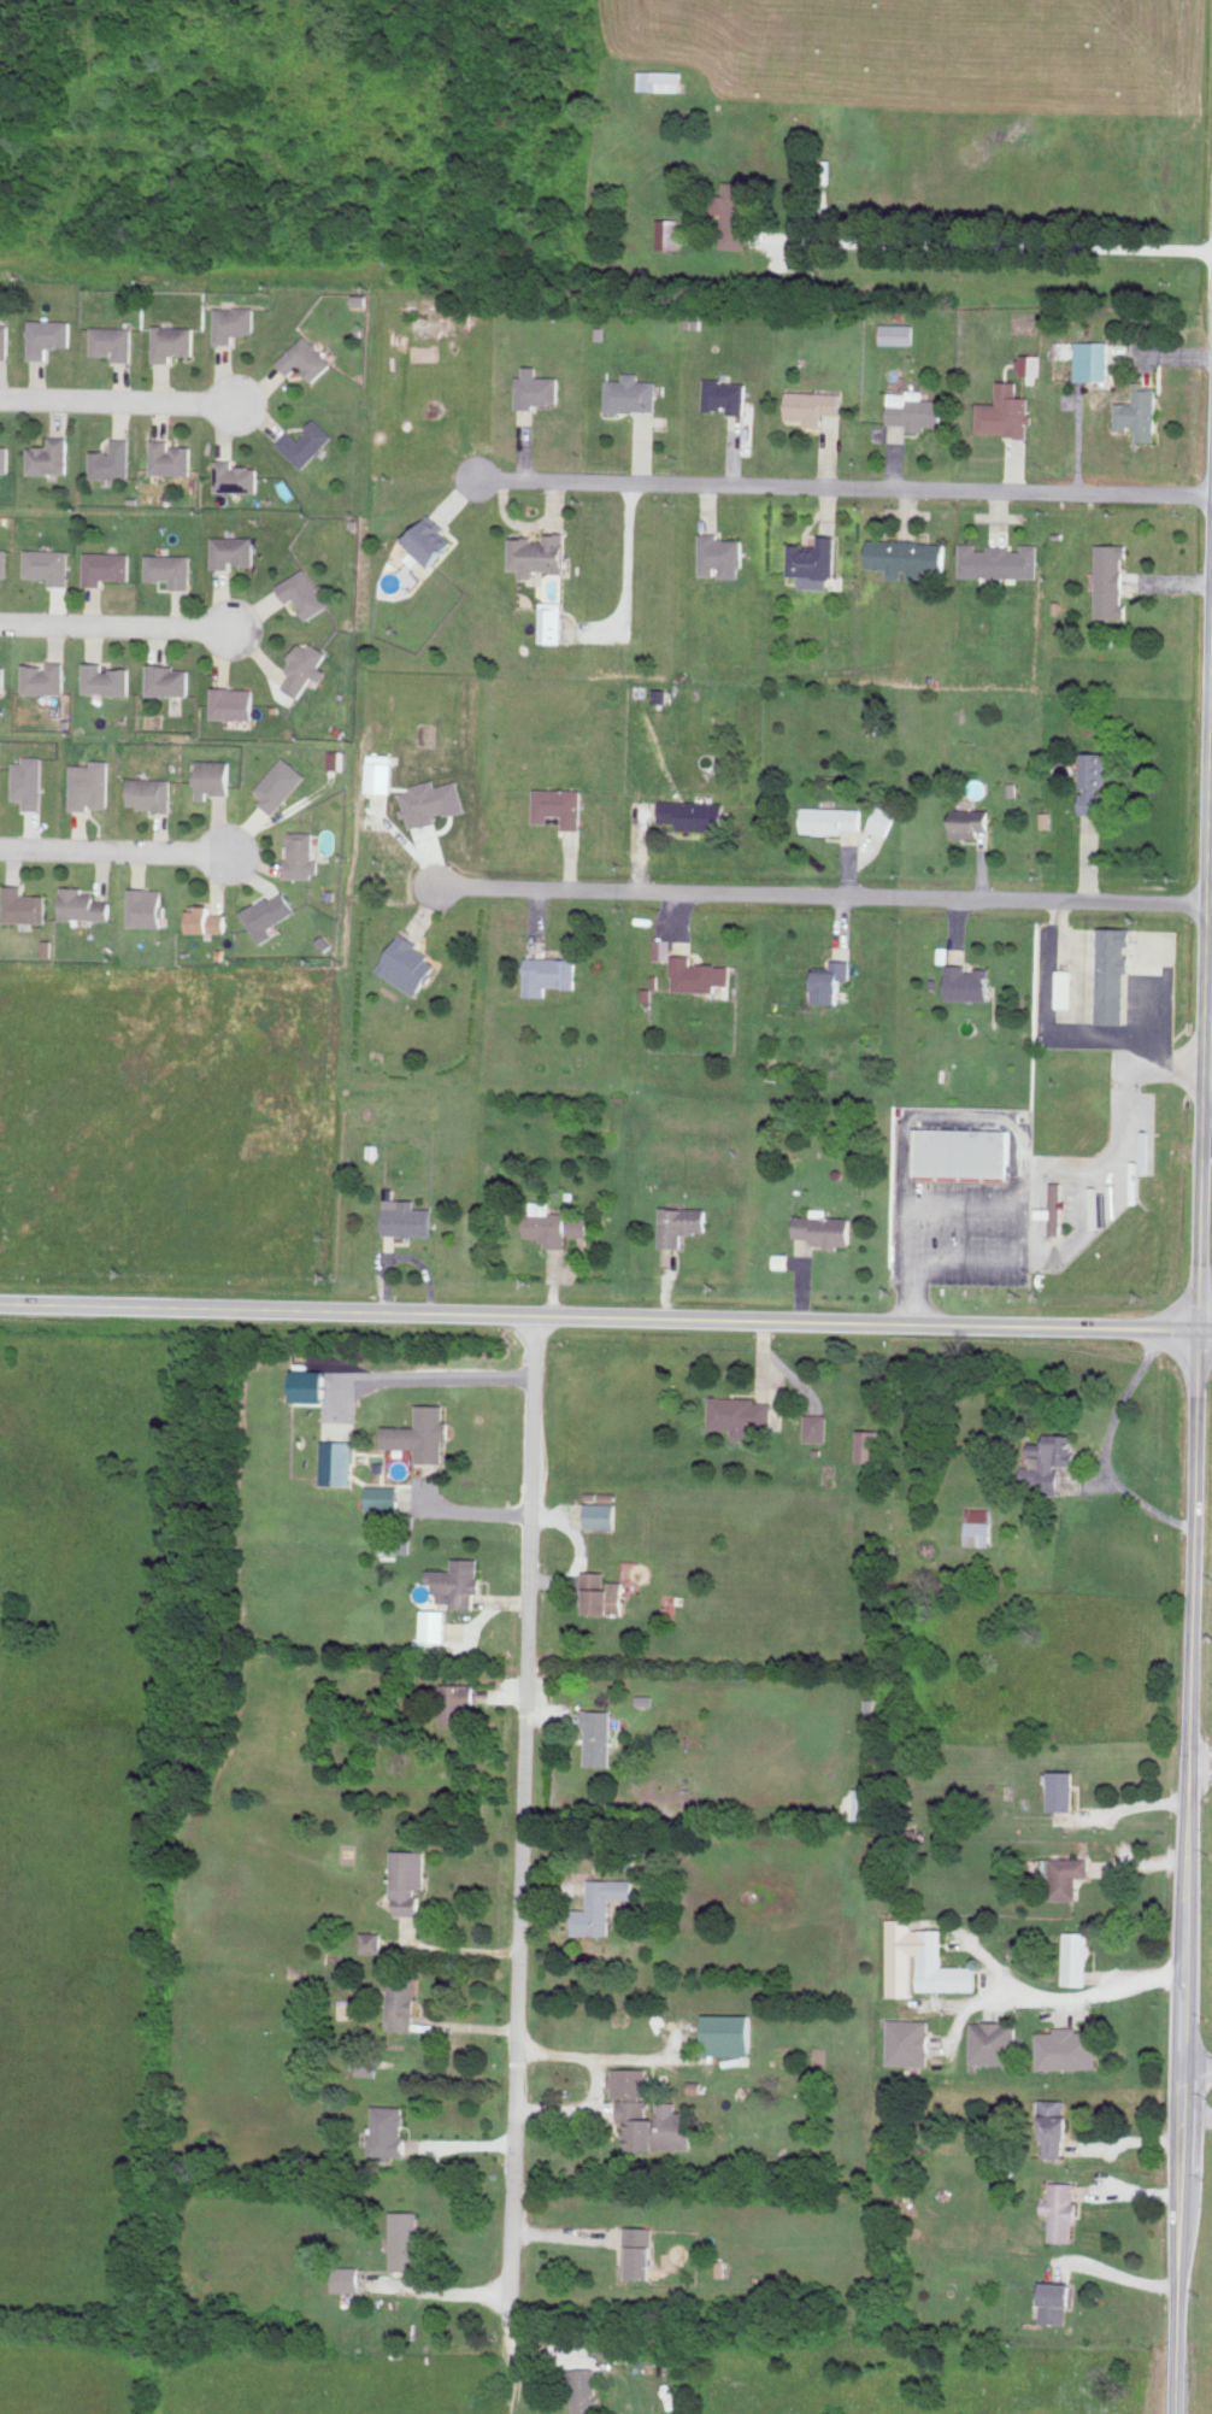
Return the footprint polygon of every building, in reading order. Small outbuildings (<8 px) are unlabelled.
[(640,89),(683,90),(684,70),(640,69),(640,89)] [(724,247),(747,247),(748,229),(758,230),(760,182),(727,180),(724,247)] [(659,247),(681,247),(681,218),(660,218),(659,247)] [(216,343),(235,343),(235,333),(256,334),(256,307),(216,306),(216,343)] [(30,358),(48,358),(49,346),(72,346),(72,320),(31,319),(30,358)] [(882,342),(914,342),(915,322),(883,322),(882,342)] [(0,323),(0,358),(10,358),(10,324),(0,323)] [(154,361),(172,362),(172,354),(194,354),(195,326),(155,325),(154,361)] [(134,327),(94,326),(94,354),(115,355),(115,360),(133,361),(134,327)] [(292,374),(301,366),(315,381),(335,363),(308,334),(279,361),(292,374)] [(1076,378),(1110,378),(1110,340),(1077,339),(1076,378)] [(1043,353),(1023,352),(1022,372),(1043,373),(1043,353)] [(520,404),(562,405),(562,375),(540,375),(540,364),(526,364),(526,374),(520,374),(520,404)] [(657,409),(658,379),(641,378),(641,370),(624,370),(624,378),(608,378),(607,408),(657,409)] [(706,406),(730,407),(730,412),(747,412),(748,379),(707,378),(706,406)] [(978,432),(1031,433),(1031,412),(1030,412),(1030,395),(1018,394),(1019,379),(998,379),(998,401),(979,401),(978,432)] [(1118,401),(1117,428),(1131,428),(1131,427),(1139,427),(1139,439),(1157,440),(1158,387),(1147,387),(1148,380),(1136,379),(1135,401),(1118,401)] [(945,398),(924,397),(924,390),(890,389),(889,422),(908,423),(908,429),(926,430),(926,424),(944,425),(945,398)] [(843,413),(844,392),(790,390),(789,417),(806,418),(805,427),(823,428),(824,412),(843,413)] [(300,438),(291,429),(278,442),(304,466),(335,434),(318,418),(300,438)] [(29,472),(68,473),(69,435),(50,435),(50,445),(29,445),(29,472)] [(92,449),(91,476),(129,477),(130,437),(113,436),(112,450),(92,449)] [(191,473),(192,444),(170,444),(170,438),(153,438),(152,472),(191,473)] [(0,446),(0,471),(9,471),(9,446),(0,446)] [(259,490),(258,465),(235,465),(235,458),(217,459),(217,490),(259,490)] [(458,533),(428,513),(407,545),(437,565),(458,533)] [(511,536),(512,568),(523,567),(523,575),(537,575),(537,570),(569,569),(568,531),(540,531),(541,535),(511,536)] [(704,573),(721,573),(721,575),(745,575),(744,538),(723,538),(723,531),(703,531),(704,573)] [(791,573),(803,574),(802,586),(829,587),(830,576),(837,576),(838,534),(820,533),(820,544),(791,544),(791,573)] [(255,535),(215,535),(214,566),(232,566),(232,563),(255,564),(255,535)] [(872,538),(871,566),(890,566),(889,576),(904,577),(904,568),(910,568),(910,577),(924,578),(924,569),(947,570),(948,540),(872,538)] [(961,574),(1039,576),(1040,542),(1022,542),(1022,545),(989,545),(989,548),(978,548),(978,542),(961,542),(961,574)] [(1098,616),(1129,616),(1129,603),(1125,603),(1126,556),(1129,556),(1130,543),(1099,542),(1098,616)] [(50,575),(50,583),(68,584),(69,549),(25,548),(24,575),(50,575)] [(86,584),(103,584),(103,578),(131,578),(131,552),(86,551),(86,584)] [(148,578),(172,578),(172,587),(192,587),(192,554),(148,553),(148,578)] [(280,583),(289,600),(297,596),(309,617),(334,603),(322,583),(319,585),(308,567),(280,583)] [(564,641),(564,601),(542,600),(542,641),(564,641)] [(329,650),(313,641),(310,646),(299,641),(291,656),(297,660),(283,686),(302,696),(313,675),(322,680),(328,669),(321,665),(329,650)] [(65,660),(46,660),(45,663),(24,663),(24,691),(64,692),(65,660)] [(130,667),(103,667),(103,661),(85,661),(85,692),(130,692),(130,667)] [(191,665),(149,664),(148,693),(190,694),(191,665)] [(213,716),(254,717),(255,687),(213,686),(213,716)] [(656,701),(669,700),(668,687),(655,688),(656,701)] [(328,768),(346,768),(346,749),(328,749),(328,768)] [(1082,812),(1102,812),(1103,784),(1109,784),(1110,752),(1084,751),(1082,812)] [(393,753),(368,752),(367,790),(392,791),(393,753)] [(260,802),(273,813),(306,775),(284,755),(255,788),(265,797),(260,802)] [(42,757),(13,757),(13,798),(23,798),(23,808),(41,808),(42,757)] [(109,759),(91,758),(91,763),(71,763),(70,807),(108,807),(109,759)] [(197,797),(208,797),(208,792),(230,792),(230,759),(198,759),(197,797)] [(171,777),(129,776),(128,807),(171,808),(171,777)] [(459,779),(437,784),(435,777),(410,784),(411,789),(402,792),(410,826),(436,820),(435,815),(466,808),(459,779)] [(565,828),(583,828),(584,788),(537,787),(536,821),(551,822),(551,813),(565,814),(565,828)] [(664,822),(680,822),(680,828),(727,829),(728,801),(664,799),(664,822)] [(868,827),(888,835),(898,812),(878,803),(868,827)] [(863,828),(864,807),(803,806),(803,832),(846,833),(846,828),(863,828)] [(953,836),(981,836),(981,828),(993,829),(993,808),(953,807),(953,836)] [(1042,827),(1054,826),(1053,810),(1041,811),(1042,827)] [(287,876),(320,876),(320,858),(313,858),(314,830),(288,830),(287,876)] [(4,920),(46,921),(47,893),(23,893),(23,884),(5,883),(4,920)] [(94,891),(83,891),(83,885),(62,885),(61,917),(109,918),(110,900),(94,899),(94,891)] [(129,924),(162,925),(162,887),(129,887),(129,924)] [(261,942),(273,935),(268,926),(296,911),(284,888),(243,911),(261,942)] [(193,931),(227,930),(226,913),(213,913),(213,905),(192,906),(193,931)] [(1100,1022),(1128,1023),(1129,971),(1132,971),(1133,944),(1136,944),(1136,927),(1102,926),(1100,1022)] [(378,972),(420,994),(437,963),(427,958),(430,953),(418,947),(421,941),(401,931),(378,972)] [(655,957),(672,958),(672,938),(656,938),(655,957)] [(717,990),(717,982),(731,983),(731,964),(693,963),(694,954),(675,953),(674,989),(717,990)] [(577,956),(527,956),(527,995),(547,995),(547,986),(577,986),(577,956)] [(820,968),(819,1001),(844,1002),(844,978),(852,978),(853,959),(833,958),(832,968),(820,968)] [(969,963),(949,963),(948,998),(991,999),(991,968),(969,968),(969,963)] [(1059,1005),(1075,1006),(1076,968),(1060,968),(1059,1005)] [(1015,1129),(922,1126),(920,1173),(1013,1177),(1015,1129)] [(1052,1217),(1052,1232),(1063,1233),(1065,1181),(1053,1181),(1052,1207),(1039,1207),(1038,1217),(1052,1217)] [(417,1198),(387,1198),(386,1234),(434,1235),(434,1207),(416,1207),(417,1198)] [(552,1200),(533,1200),(533,1211),(526,1211),(527,1237),(547,1237),(547,1246),(568,1246),(567,1211),(552,1211),(552,1200)] [(662,1246),(684,1246),(684,1232),(709,1232),(709,1207),(662,1206),(662,1246)] [(829,1216),(829,1207),(813,1207),(813,1215),(797,1215),(797,1236),(815,1237),(815,1245),(852,1246),(853,1217),(829,1216)] [(589,1216),(572,1216),(572,1235),(589,1235),(589,1216)] [(328,1370),(296,1369),(295,1400),(327,1401),(328,1370)] [(750,1429),(773,1429),(774,1399),(710,1397),(710,1427),(733,1428),(733,1439),(750,1440),(750,1429)] [(418,1461),(445,1461),(445,1439),(451,1439),(451,1419),(446,1419),(446,1404),(419,1403),(419,1426),(385,1425),(385,1447),(418,1447),(418,1461)] [(828,1441),(829,1414),(807,1413),(805,1440),(828,1441)] [(880,1430),(860,1429),(859,1459),(878,1460),(880,1430)] [(1077,1433),(1048,1432),(1047,1444),(1032,1444),(1031,1453),(1043,1454),(1043,1468),(1023,1467),(1023,1480),(1041,1481),(1041,1492),(1061,1493),(1062,1464),(1076,1465),(1077,1433)] [(354,1440),(322,1440),(321,1483),(353,1484),(354,1440)] [(369,1507),(400,1508),(400,1485),(369,1485),(369,1507)] [(587,1527),(616,1527),(617,1502),(588,1502),(587,1527)] [(966,1544),(992,1545),(992,1508),(966,1507),(966,1544)] [(481,1558),(454,1557),(454,1569),(429,1569),(429,1582),(439,1582),(439,1601),(455,1601),(455,1607),(476,1608),(476,1592),(481,1592),(481,1558)] [(606,1570),(587,1571),(588,1612),(625,1611),(624,1580),(606,1580),(606,1570)] [(447,1641),(448,1609),(424,1608),(423,1640),(447,1641)] [(468,1726),(469,1708),(476,1708),(476,1684),(444,1683),(443,1725),(468,1726)] [(612,1710),(586,1709),(585,1764),(612,1765),(612,1710)] [(1078,1771),(1053,1771),(1052,1809),(1077,1809),(1078,1771)] [(889,1829),(890,1848),(918,1847),(917,1828),(889,1829)] [(427,1850),(393,1849),(392,1897),(398,1897),(397,1914),(419,1914),(420,1888),(426,1888),(427,1850)] [(1091,1857),(1044,1857),(1044,1899),(1078,1899),(1078,1876),(1091,1876),(1091,1857)] [(611,1934),(611,1897),(634,1898),(634,1879),(589,1879),(589,1909),(574,1908),(574,1934),(611,1934)] [(915,1990),(977,1989),(977,1965),(943,1965),(943,1928),(913,1928),(913,1918),(887,1918),(887,1996),(915,1995),(915,1990)] [(1090,1931),(1064,1930),(1063,1984),(1088,1985),(1090,1931)] [(381,1932),(361,1931),(361,1951),(381,1952),(381,1932)] [(417,1975),(390,1974),(387,2030),(414,2031),(417,1975)] [(704,2054),(751,2055),(752,2014),(705,2013),(704,2054)] [(887,2064),(929,2065),(930,2019),(888,2018),(887,2064)] [(970,2062),(1016,2063),(1016,2022),(971,2022),(970,2062)] [(1037,2069),(1098,2067),(1097,2031),(1079,2031),(1079,2026),(1054,2026),(1054,2031),(1036,2032),(1037,2069)] [(356,2075),(377,2075),(377,2054),(357,2054),(356,2075)] [(693,2148),(693,2111),(677,2111),(677,2101),(659,2101),(659,2113),(647,2113),(647,2096),(651,2096),(651,2068),(612,2068),(612,2097),(619,2097),(620,2121),(628,2121),(628,2149),(693,2148)] [(1064,2157),(1064,2139),(1071,2139),(1072,2115),(1066,2115),(1066,2099),(1044,2099),(1043,2156),(1064,2157)] [(370,2155),(404,2156),(405,2106),(371,2105),(370,2155)] [(1076,2241),(1077,2182),(1050,2182),(1050,2199),(1043,2199),(1042,2227),(1051,2227),(1051,2241),(1076,2241)] [(419,2227),(418,2211),(390,2211),(391,2270),(419,2270),(418,2243),(426,2243),(426,2227),(419,2227)] [(655,2227),(625,2226),(624,2278),(653,2279),(655,2227)] [(359,2290),(359,2266),(332,2267),(332,2291),(359,2290)] [(1075,2306),(1076,2283),(1045,2282),(1044,2323),(1068,2324),(1069,2306),(1075,2306)] [(571,2368),(573,2413),(595,2413),(595,2409),(600,2409),(599,2397),(596,2397),(595,2368),(571,2368)]
